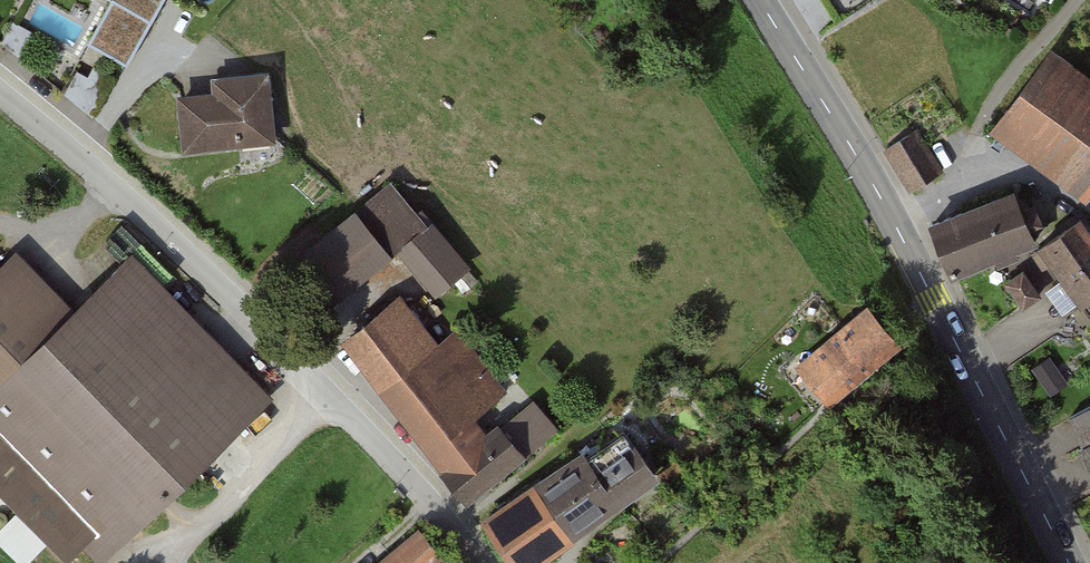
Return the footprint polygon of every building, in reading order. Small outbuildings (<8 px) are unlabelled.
[(87,43),(128,66),(164,0),(111,0),(87,43)] [(33,32),(13,21),(1,43),(19,57),(33,32)] [(1044,63),(1002,119),(1089,184),(1089,97),(1044,63)] [(115,77),(94,66),(88,76),(77,70),(64,94),(92,117),(115,77)] [(176,95),(180,149),(273,141),(267,76),(208,81),(208,92),(176,95)] [(915,131),(886,149),(912,190),(941,172),(915,131)] [(394,189),(292,270),(314,297),(390,238),(437,291),(462,270),(394,189)] [(1013,193),(933,226),(952,274),(995,256),(999,264),(1017,257),(1014,249),(1032,242),(1026,227),(1038,222),(1032,207),(1021,212),(1013,193)] [(1080,219),(1031,253),(1043,270),(1050,265),(1060,278),(1067,273),(1089,307),(1089,233),(1080,219)] [(268,399),(129,258),(71,315),(16,259),(0,275),(0,483),(70,554),(82,542),(102,562),(268,399)] [(1038,295),(1023,273),(1008,284),(1023,305),(1038,295)] [(398,302),(349,341),(450,468),(446,472),(466,498),(551,431),(528,402),(485,436),(472,419),(503,395),(454,333),(435,348),(398,302)] [(897,346),(865,306),(795,363),(827,403),(897,346)] [(1066,383),(1049,358),(1034,368),(1052,393),(1066,383)] [(1079,448),(1089,470),(1089,406),(1069,416),(1084,445),(1079,448)] [(485,523),(513,562),(529,562),(654,476),(624,432),(585,459),(583,455),(485,523)] [(30,531),(4,509),(0,513),(0,542),(12,552),(30,531)] [(421,532),(383,562),(433,562),(441,556),(421,532)]
